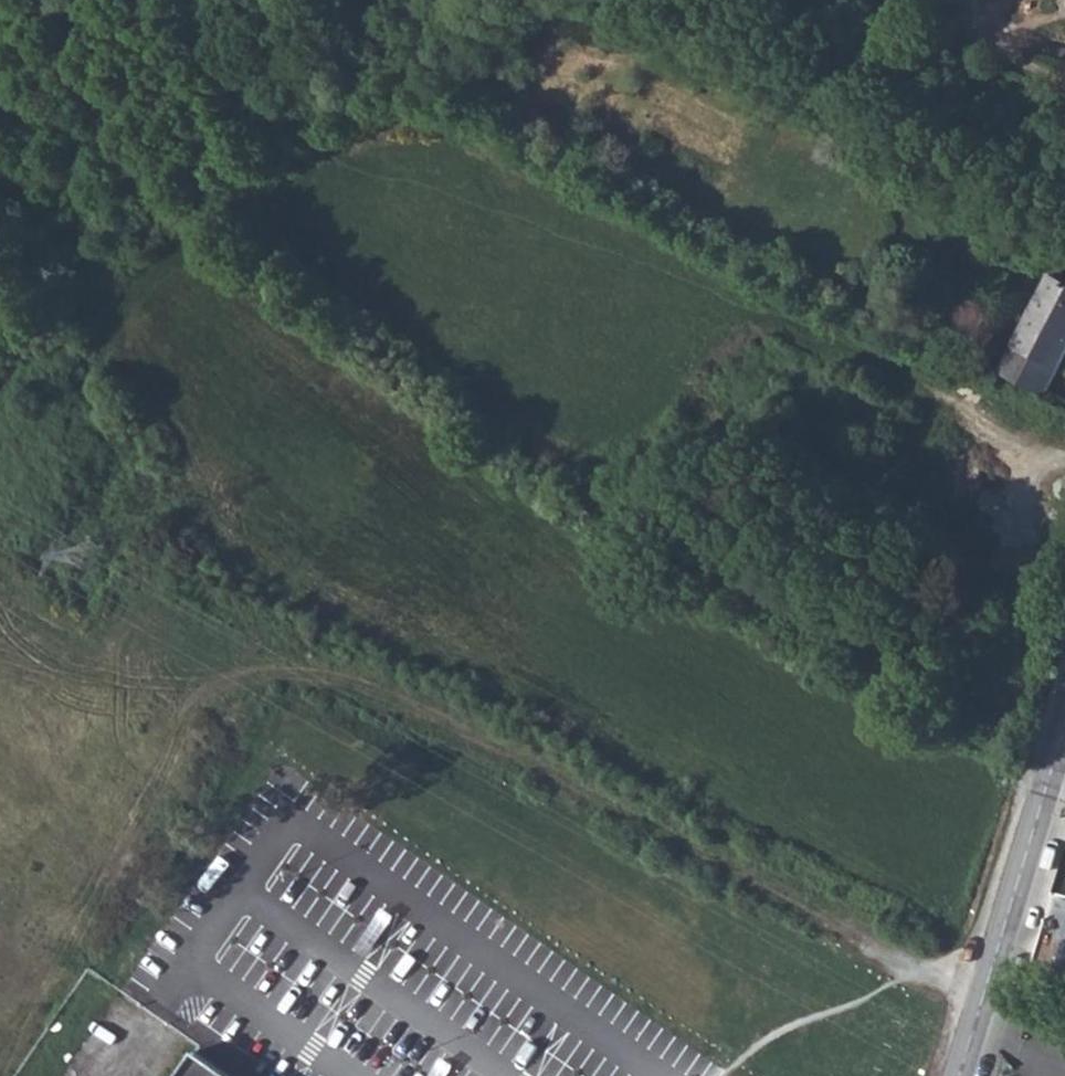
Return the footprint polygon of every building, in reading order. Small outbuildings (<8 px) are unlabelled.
[(1045,396),(1064,357),(1064,282),(1050,275),(1000,373),(1045,396)] [(872,298),(882,303),(891,285),(881,280),(872,298)] [(1053,891),(1044,922),(1062,927),(1052,966),(1064,969),(1064,894),(1053,891)] [(197,1050),(179,1075),(233,1075),(197,1050)]
